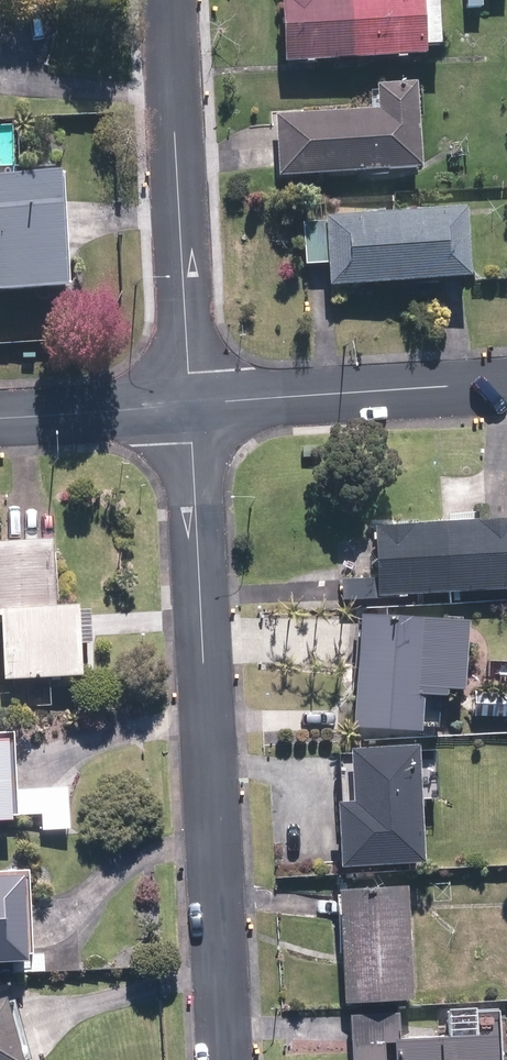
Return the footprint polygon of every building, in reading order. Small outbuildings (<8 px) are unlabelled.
[(280,68),(420,62),(419,52),(433,52),(431,0),(417,1),(417,0),(277,0),(280,68)] [(463,11),(479,10),(478,0),(463,0),(463,11)] [(275,180),(416,174),(412,87),(373,89),(374,114),(272,118),(275,180)] [(0,178),(0,298),(62,295),(57,175),(0,178)] [(325,291),(464,285),(461,215),(322,220),(323,224),(324,267),(325,291)] [(301,225),(303,268),(324,267),(323,224),(301,225)] [(441,525),(445,594),(506,592),(506,523),(506,522),(441,525)] [(371,598),(445,594),(441,525),(368,529),(371,598)] [(0,547),(0,683),(73,679),(70,609),(49,610),(46,545),(0,547)] [(467,622),(360,618),(355,730),(423,733),(424,698),(447,698),(447,691),(464,692),(467,622)] [(472,718),(506,719),(506,693),(472,692),(472,718)] [(415,866),(407,749),(340,753),(344,806),(327,808),(332,872),(415,866)] [(20,964),(16,880),(0,880),(0,965),(20,964)] [(407,1002),(399,888),(333,893),(341,1006),(407,1002)] [(490,1010),(437,1014),(438,1040),(395,1042),(393,1012),(345,1015),(347,1059),(493,1059),(490,1010)] [(0,1011),(0,1059),(13,1059),(0,1011)]
